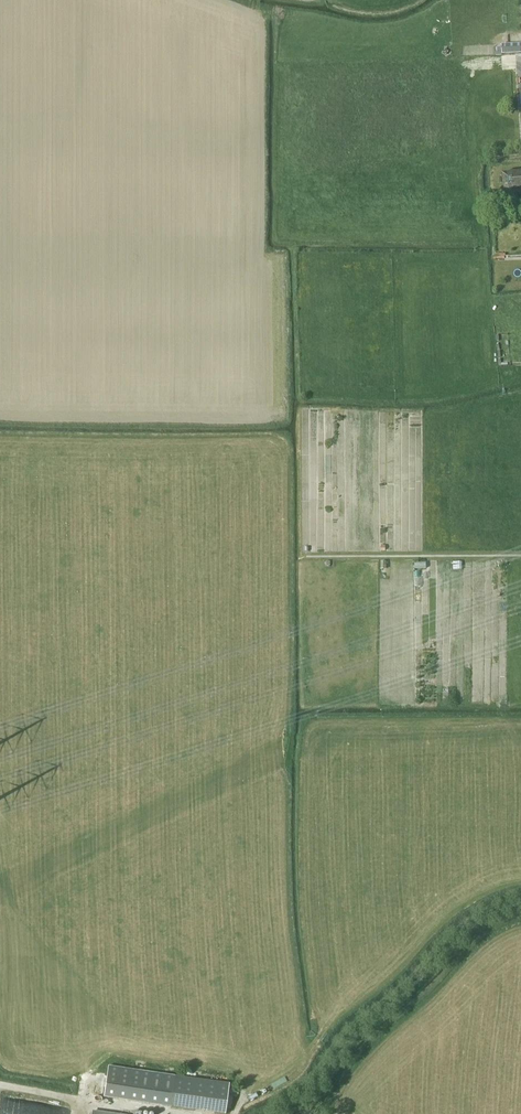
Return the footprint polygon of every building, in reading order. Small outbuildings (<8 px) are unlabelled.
[(502,174),(504,194),(520,192),(520,172),(502,174)] [(105,1098),(218,1113),(225,1113),(229,1084),(109,1067),(105,1098)] [(36,1103),(7,1100),(5,1113),(35,1113),(36,1103)]
